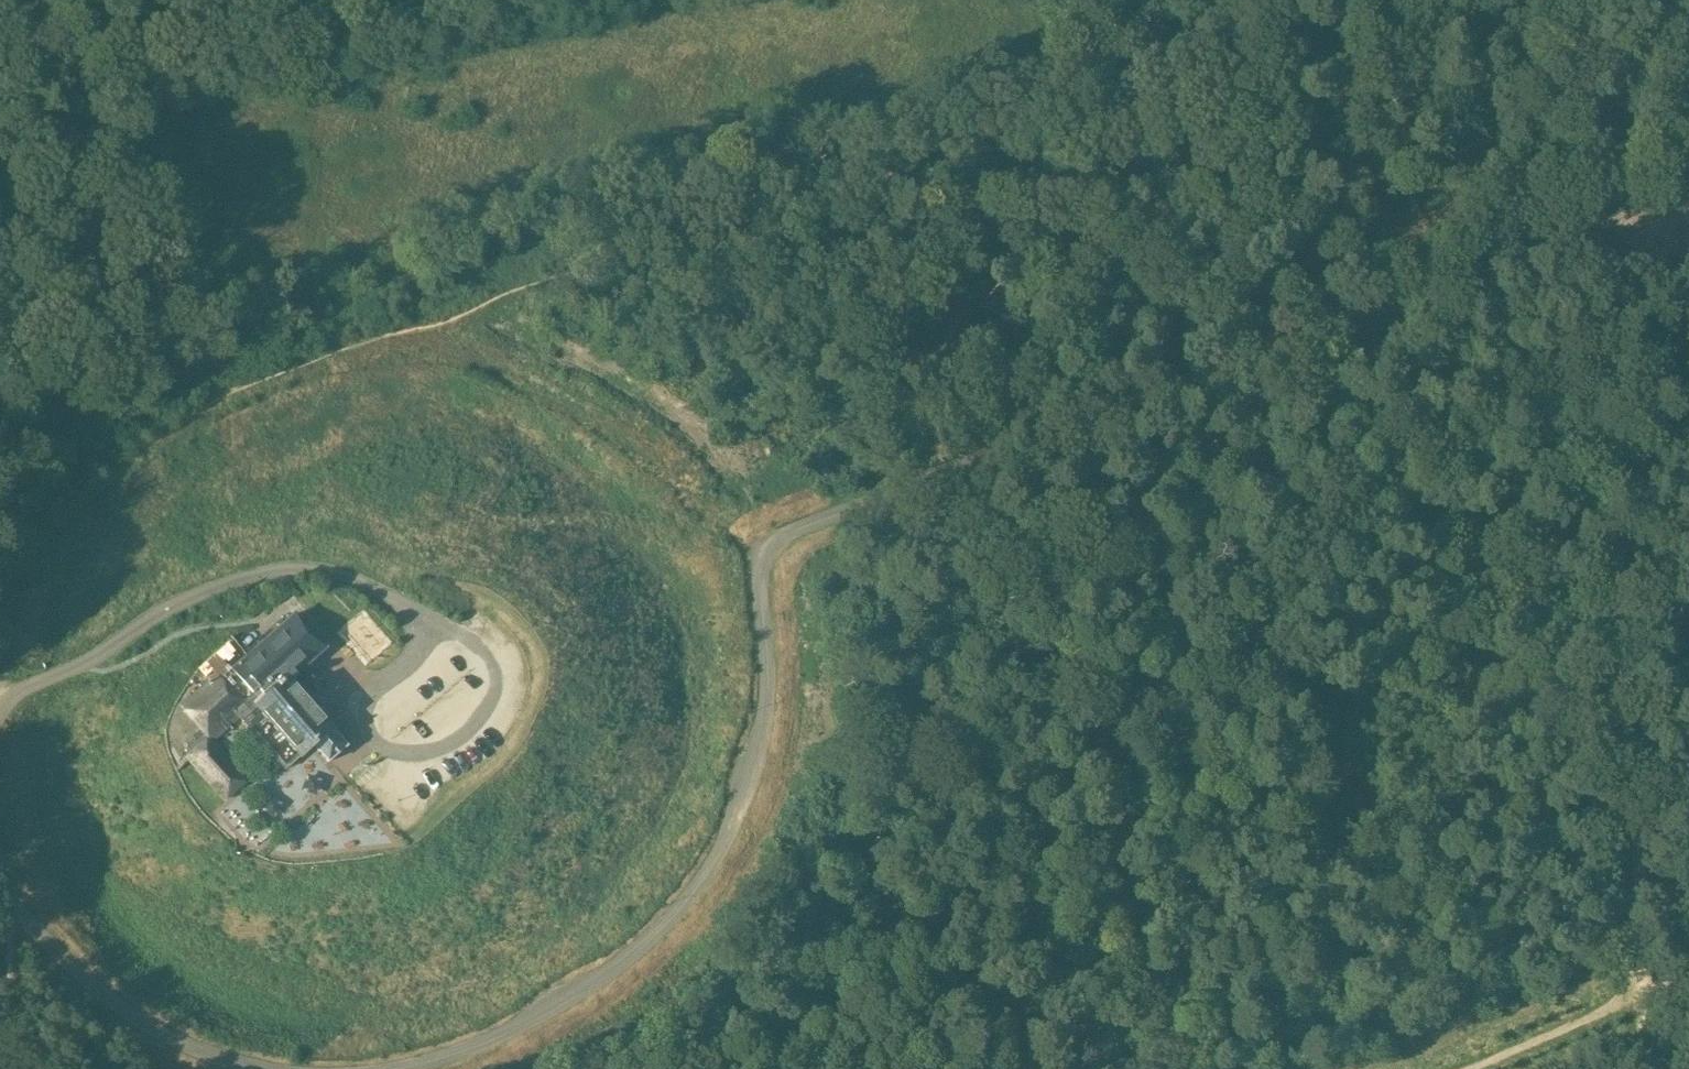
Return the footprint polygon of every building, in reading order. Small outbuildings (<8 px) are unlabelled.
[(315,685),(305,671),(326,652),(296,617),(234,670),(229,664),(178,708),(202,738),(187,750),(190,754),(185,759),(226,805),(249,783),(213,745),(240,721),(285,773),(298,760),(302,764),(316,750),(329,767),(349,749),(333,731),(310,704),(317,699),(315,685)]
